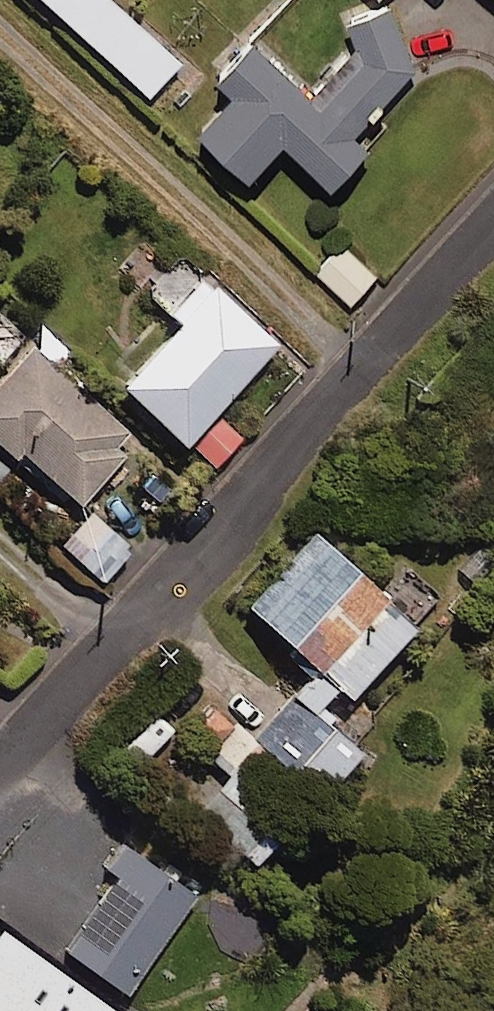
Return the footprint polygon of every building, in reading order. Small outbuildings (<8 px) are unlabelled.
[(110,0),(41,0),(147,96),(178,61),(110,0)] [(390,10),(372,1),(344,30),(360,45),(315,93),(254,34),(219,70),(235,86),(199,124),(249,172),(283,136),(331,182),(368,144),(353,129),(414,65),(390,10)] [(375,276),(342,244),(317,270),(350,302),(375,276)] [(275,342),(203,275),(169,312),(178,321),(120,383),(182,442),(275,342)] [(26,343),(0,373),(0,442),(76,506),(136,435),(26,343)] [(240,436),(221,418),(194,447),(212,465),(240,436)] [(129,547),(88,511),(59,544),(101,580),(129,547)] [(385,596),(312,529),(245,602),(316,667),(293,692),(311,709),(334,684),(346,695),(435,598),(407,573),(385,596)] [(291,696),(256,737),(325,795),(360,755),(291,696)] [(314,793),(235,722),(205,755),(224,773),(192,809),(251,862),(314,793)] [(196,890),(128,843),(92,893),(100,899),(64,950),(124,992),(196,890)] [(0,928),(0,1010),(116,1010),(0,928)]
